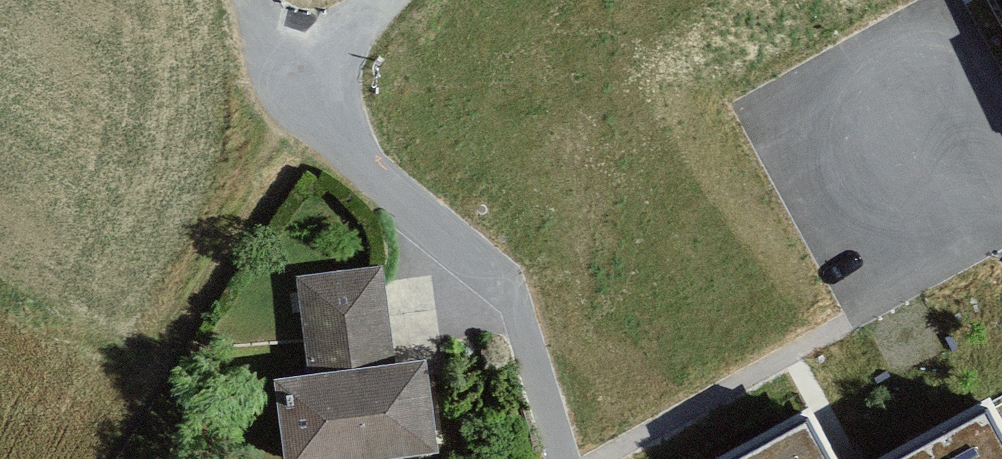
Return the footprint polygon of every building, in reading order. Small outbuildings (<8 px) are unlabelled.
[(287,283),(299,382),(263,386),(272,458),(425,458),(414,368),(389,371),(377,272),(287,283)] [(996,396),(879,458),(1001,458),(1001,406),(996,396)] [(816,405),(716,458),(845,458),(816,405)]
